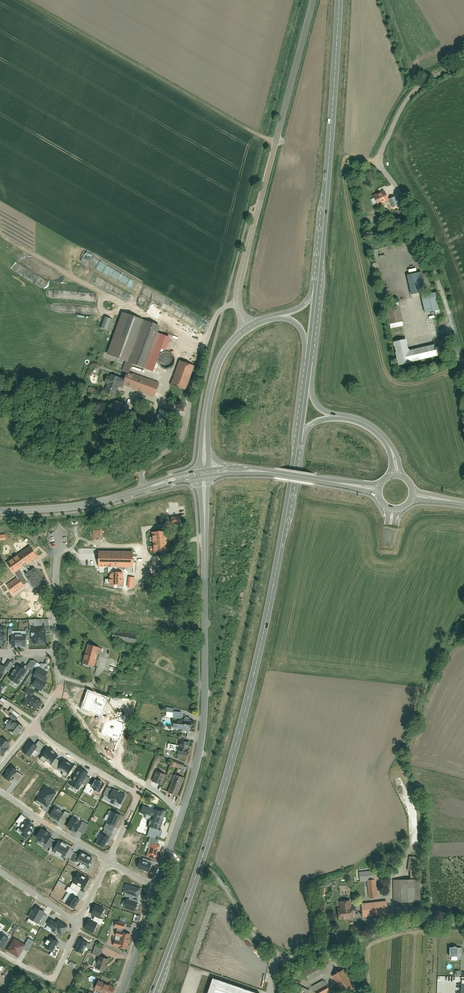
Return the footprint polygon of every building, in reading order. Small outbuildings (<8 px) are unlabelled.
[(388,200),(384,191),(374,196),(378,205),(388,200)] [(421,271),(407,274),(412,295),(421,293),(421,296),(427,294),(421,271)] [(439,310),(435,292),(427,294),(421,296),(425,313),(439,310)] [(390,325),(403,322),(399,305),(386,308),(390,325)] [(129,371),(132,363),(145,367),(159,323),(121,310),(107,355),(125,361),(122,371),(126,372),(125,375),(122,384),(155,395),(160,381),(129,371)] [(410,351),(407,339),(393,342),(399,366),(439,358),(436,345),(410,351)] [(148,367),(154,368),(160,348),(154,346),(148,367)] [(159,360),(160,363),(162,365),(164,367),(167,367),(170,366),(172,364),(173,362),(174,360),(174,357),(173,355),(171,353),(169,352),(166,351),(164,352),(161,353),(159,355),(159,358),(159,360)] [(195,366),(179,360),(171,384),(187,390),(195,366)] [(122,384),(125,375),(114,371),(113,375),(111,374),(110,377),(107,376),(104,383),(107,384),(104,393),(115,397),(119,386),(122,387),(122,384)] [(127,405),(114,401),(109,417),(121,421),(127,405)] [(167,428),(172,412),(160,409),(155,425),(167,428)] [(171,516),(172,524),(181,524),(181,516),(171,516)] [(5,544),(17,536),(14,531),(2,539),(5,544)] [(154,552),(169,550),(167,531),(152,533),(154,552)] [(17,571),(38,557),(30,546),(9,561),(17,571)] [(100,550),(99,566),(132,568),(133,551),(100,550)] [(25,575),(34,588),(44,581),(35,568),(25,575)] [(109,572),(109,584),(123,584),(123,572),(109,572)] [(24,587),(18,578),(7,586),(13,595),(24,587)] [(34,627),(31,627),(33,645),(47,643),(45,626),(43,626),(42,620),(33,621),(34,627)] [(137,634),(114,630),(112,640),(135,644),(137,634)] [(88,644),(83,662),(95,665),(100,647),(88,644)] [(27,673),(17,666),(9,679),(19,686),(27,673)] [(37,677),(32,685),(41,691),(47,682),(43,680),(48,672),(39,667),(34,676),(37,677)] [(24,704),(35,711),(41,701),(32,696),(34,691),(26,687),(23,692),(29,695),(24,704)] [(88,689),(81,709),(103,717),(110,697),(88,689)] [(173,729),(191,730),(192,720),(181,719),(182,712),(174,711),(173,729)] [(120,740),(125,723),(107,717),(101,734),(120,740)] [(5,726),(16,735),(23,727),(16,721),(15,722),(11,720),(5,726)] [(10,743),(3,737),(0,740),(0,755),(10,743)] [(30,741),(22,752),(29,757),(35,749),(39,752),(44,745),(39,740),(35,745),(30,741)] [(187,755),(190,742),(181,740),(178,753),(187,755)] [(50,766),(57,770),(58,768),(62,762),(56,758),(58,755),(48,748),(42,757),(52,764),(50,766)] [(157,754),(154,760),(160,762),(162,756),(157,754)] [(66,778),(74,766),(64,760),(62,762),(58,768),(64,771),(61,775),(66,778)] [(11,765),(2,776),(10,781),(13,777),(14,778),(13,779),(19,783),(25,776),(11,765)] [(81,783),(86,786),(88,783),(91,778),(87,776),(88,773),(79,768),(73,780),(70,778),(68,780),(71,782),(70,785),(78,789),(81,783)] [(151,781),(163,785),(167,774),(156,770),(151,781)] [(168,792),(177,796),(184,778),(175,774),(168,792)] [(97,791),(100,792),(104,785),(101,783),(102,782),(99,781),(98,782),(95,780),(92,785),(88,783),(86,786),(84,791),(88,793),(91,787),(94,789),(94,790),(97,791)] [(56,793),(45,786),(36,800),(44,805),(42,809),(47,812),(52,805),(50,803),(56,793)] [(121,805),(126,794),(113,788),(112,789),(107,787),(104,795),(109,797),(108,799),(111,800),(110,803),(115,805),(117,803),(121,805)] [(153,809),(153,810),(144,806),(142,813),(154,817),(153,820),(151,819),(149,826),(158,829),(163,812),(153,809)] [(55,807),(50,815),(64,824),(70,814),(65,810),(63,813),(55,807)] [(115,827),(121,816),(109,810),(107,815),(110,816),(107,823),(115,827)] [(71,817),(66,827),(76,833),(77,831),(82,834),(88,824),(83,821),(81,823),(71,817)] [(33,831),(36,826),(26,819),(19,829),(23,832),(21,834),(28,839),(34,831),(33,831)] [(104,828),(96,844),(104,848),(113,833),(104,828)] [(156,836),(160,838),(162,832),(151,828),(148,836),(155,839),(156,836)] [(36,838),(46,844),(52,835),(41,829),(36,838)] [(59,840),(52,851),(64,859),(71,848),(59,840)] [(160,846),(151,842),(146,856),(156,859),(160,846)] [(88,867),(92,857),(82,852),(77,862),(88,867)] [(152,863),(140,859),(137,868),(149,872),(152,863)] [(374,871),(359,872),(360,882),(367,881),(369,899),(378,898),(376,880),(375,880),(374,871)] [(78,872),(70,888),(79,892),(81,888),(84,889),(90,878),(78,872)] [(394,903),(418,903),(417,880),(394,881),(394,903)] [(138,898),(141,889),(126,884),(123,892),(138,898)] [(71,894),(65,903),(74,909),(80,900),(71,894)] [(137,902),(127,899),(124,908),(135,911),(137,902)] [(351,901),(339,902),(340,909),(337,909),(338,920),(354,919),(353,913),(356,913),(356,906),(351,907),(351,901)] [(388,912),(387,901),(361,904),(362,915),(388,912)] [(91,914),(100,919),(105,909),(95,904),(91,914)] [(36,907),(29,918),(42,926),(48,917),(44,914),(45,912),(36,907)] [(61,935),(67,926),(58,920),(56,923),(51,919),(46,927),(56,934),(57,932),(61,935)] [(84,929),(93,933),(98,923),(89,919),(84,929)] [(115,927),(124,929),(125,923),(116,921),(115,927)] [(116,931),(113,945),(127,949),(131,934),(116,931)] [(9,938),(0,933),(0,947),(3,948),(9,938)] [(50,937),(44,947),(52,952),(50,954),(56,958),(60,950),(56,947),(59,942),(50,937)] [(14,938),(7,951),(18,957),(23,949),(27,952),(33,941),(28,938),(24,945),(14,938)] [(80,939),(74,950),(83,955),(89,943),(80,939)] [(461,960),(461,948),(459,948),(459,950),(456,950),(456,948),(454,948),(453,949),(450,949),(449,958),(457,958),(457,960),(461,960)] [(99,956),(95,968),(105,972),(109,960),(99,956)] [(303,970),(310,981),(323,974),(317,963),(303,970)] [(343,970),(332,977),(342,992),(353,987),(343,970)] [(213,979),(208,992),(254,992),(213,979)] [(95,990),(103,992),(112,992),(114,987),(99,980),(95,990)] [(324,980),(312,986),(315,992),(331,992),(324,980)]
